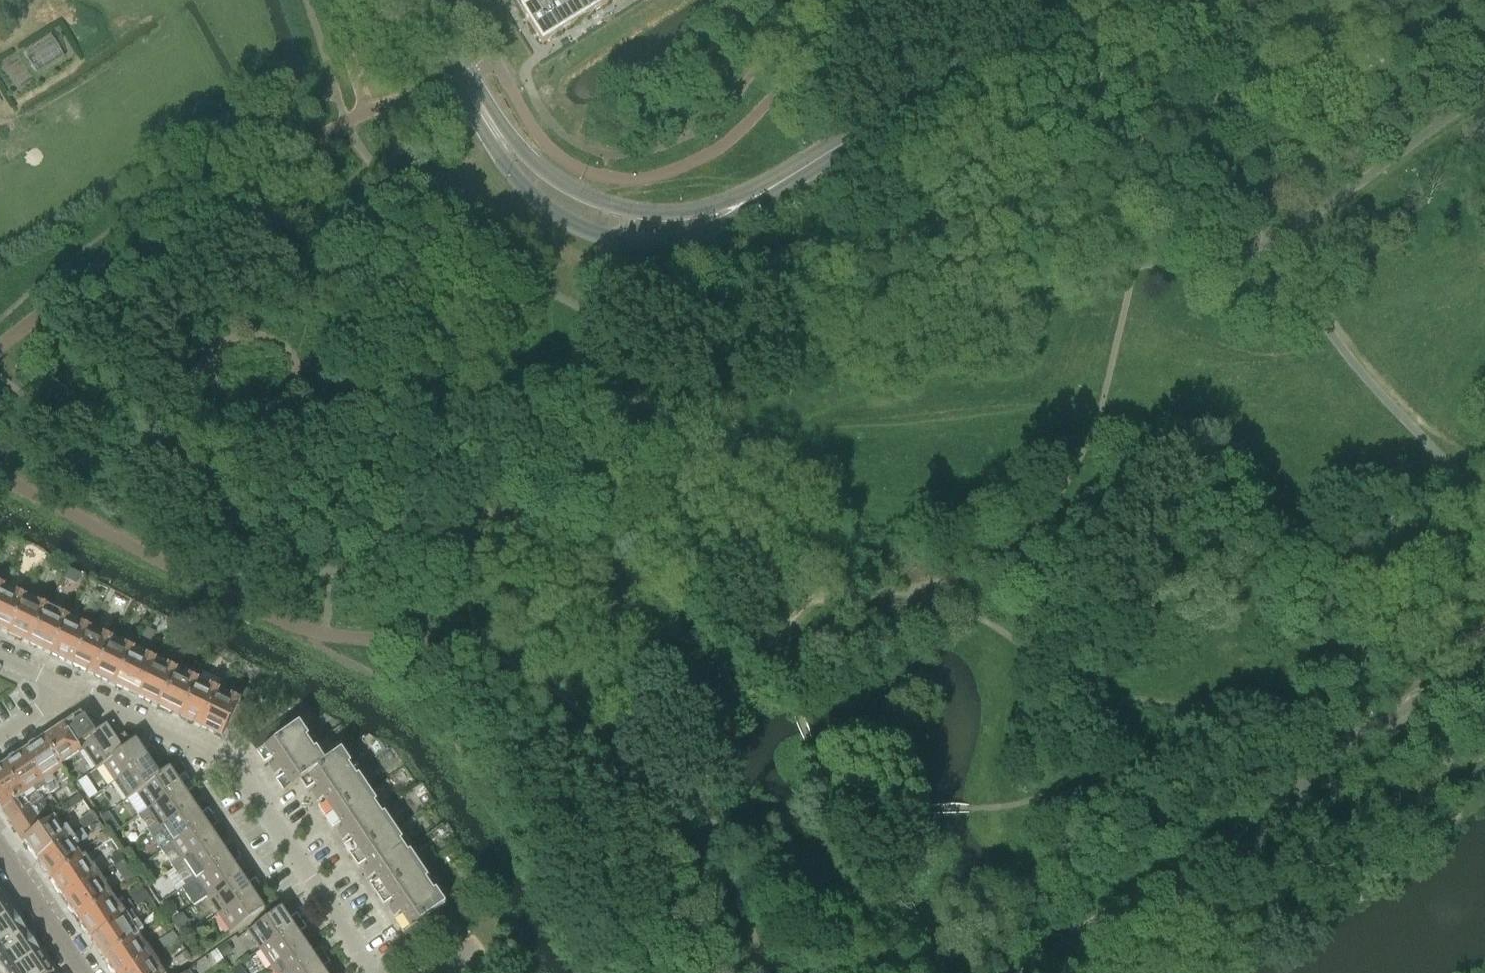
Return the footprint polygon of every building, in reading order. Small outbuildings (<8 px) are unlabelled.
[(515,1),(525,16),(528,21),(535,32),(537,37),(542,43),(554,36),(558,33),(537,0),(518,0),(515,1)] [(558,33),(562,31),(565,29),(573,24),(558,0),(537,0),(558,33)] [(573,24),(581,19),(584,17),(588,14),(579,0),(558,0),(573,24)] [(588,14),(592,12),(596,10),(603,5),(600,0),(579,0),(588,14)] [(68,569),(64,578),(75,583),(79,575),(68,569)] [(25,596),(3,585),(0,590),(0,629),(7,633),(25,596)] [(28,643),(46,606),(25,596),(7,633),(28,643)] [(91,610),(97,613),(101,603),(95,600),(91,610)] [(50,654),(68,617),(46,606),(28,643),(50,654)] [(72,664),(89,627),(68,617),(50,654),(72,664)] [(93,675),(111,638),(89,627),(72,664),(93,675)] [(144,627),(136,643),(143,646),(146,642),(149,643),(154,632),(144,627)] [(115,685),(133,649),(111,638),(93,675),(115,685)] [(136,696),(153,659),(154,659),(133,649),(115,685),(136,696)] [(158,706),(176,670),(154,659),(153,659),(136,696),(158,706)] [(180,717),(198,680),(176,670),(158,706),(180,717)] [(200,727),(218,690),(198,680),(180,717),(200,727)] [(240,684),(236,693),(244,697),(249,688),(240,684)] [(222,737),(238,704),(239,701),(218,690),(200,727),(222,737)] [(68,736),(88,723),(80,712),(61,726),(68,736)] [(256,753),(264,748),(291,729),(285,719),(249,743),(256,753)] [(78,743),(93,734),(94,733),(88,723),(68,736),(76,748),(80,745),(78,743)] [(102,763),(130,744),(124,734),(115,740),(106,725),(94,733),(93,734),(78,743),(80,745),(96,769),(102,764),(102,763)] [(277,767),(311,745),(298,725),(291,729),(264,748),(272,759),(277,767)] [(76,748),(68,736),(61,726),(59,726),(60,727),(41,740),(59,766),(79,753),(76,748)] [(62,769),(59,766),(41,740),(35,744),(33,742),(28,746),(28,748),(22,753),(46,788),(50,794),(59,788),(57,785),(67,778),(61,770),(62,769)] [(114,781),(147,759),(155,753),(151,746),(142,752),(135,741),(130,744),(102,763),(102,764),(114,781)] [(299,780),(306,775),(323,763),(311,745),(277,767),(283,776),(291,787),(299,781),(299,780)] [(272,759),(264,748),(256,753),(264,764),(272,759)] [(319,794),(353,771),(340,752),(324,763),(323,763),(306,775),(314,786),(319,794)] [(46,788),(22,753),(15,757),(13,756),(8,759),(8,762),(3,765),(32,808),(44,801),(39,793),(46,788)] [(135,791),(158,776),(152,766),(160,761),(155,753),(147,759),(114,781),(126,800),(136,793),(135,791)] [(3,765),(0,767),(0,808),(22,840),(24,839),(53,819),(59,815),(54,807),(38,817),(32,808),(3,765)] [(147,809),(181,787),(189,781),(184,774),(176,780),(168,769),(158,776),(135,791),(136,793),(147,809)] [(332,814),(366,790),(353,771),(319,794),(325,803),(332,814)] [(314,786),(306,775),(299,780),(299,781),(306,791),(314,786)] [(291,787),(283,776),(275,781),(283,793),(291,787)] [(193,805),(186,794),(194,789),(189,781),(181,787),(147,809),(159,827),(193,805)] [(345,833),(379,809),(366,790),(332,814),(339,824),(345,833)] [(77,795),(59,807),(63,813),(81,800),(77,795)] [(332,814),(325,803),(317,808),(325,819),(332,814)] [(171,844),(204,822),(212,816),(208,809),(199,815),(193,805),(159,827),(171,844)] [(358,851),(392,828),(379,809),(345,833),(351,841),(358,851)] [(82,828),(95,820),(97,819),(91,810),(77,820),(82,828)] [(339,824),(332,814),(325,819),(332,829),(339,824)] [(216,839),(209,829),(217,824),(212,816),(204,822),(171,844),(182,862),(216,839)] [(37,859),(72,836),(65,825),(60,828),(53,819),(24,839),(28,845),(27,848),(30,852),(33,852),(37,859)] [(371,870),(404,847),(392,828),(358,851),(365,862),(371,870)] [(80,859),(74,849),(79,846),(78,844),(87,838),(81,829),(72,836),(37,859),(41,865),(40,868),(44,872),(48,875),(51,879),(80,859)] [(194,879),(228,857),(236,851),(231,844),(223,850),(216,839),(182,862),(194,879)] [(358,851),(351,841),(343,846),(350,857),(358,851)] [(383,889),(417,866),(404,847),(371,870),(376,879),(383,889)] [(239,874),(232,864),(241,858),(236,851),(228,857),(194,879),(206,897),(239,874)] [(365,862),(358,851),(350,857),(357,868),(365,862)] [(64,898),(98,875),(85,855),(80,859),(51,879),(55,885),(54,887),(57,892),(60,892),(64,898)] [(397,909),(430,886),(417,866),(383,889),(391,900),(397,909)] [(131,873),(122,879),(127,885),(135,879),(131,873)] [(218,914),(251,892),(259,886),(254,879),(246,885),(239,874),(206,897),(218,914)] [(77,918),(112,895),(98,875),(64,898),(68,905),(67,907),(70,912),(73,912),(77,918)] [(383,889),(376,879),(369,884),(376,895),(383,889)] [(140,886),(129,893),(132,897),(138,906),(148,899),(140,886)] [(263,910),(256,899),(264,893),(259,886),(251,892),(218,914),(230,932),(263,910)] [(437,910),(444,906),(430,886),(397,909),(402,917),(410,929),(437,910)] [(391,900),(383,889),(376,895),(383,906),(391,900)] [(12,913),(0,895),(0,922),(12,913)] [(128,913),(138,906),(132,897),(122,904),(121,903),(118,905),(112,895),(77,918),(82,924),(80,927),(84,932),(87,932),(91,938),(128,913)] [(259,949),(293,927),(301,921),(296,914),(288,920),(280,909),(247,931),(259,949)] [(409,944),(443,921),(444,920),(437,910),(410,929),(402,934),(409,944)] [(0,922),(0,950),(26,933),(12,913),(0,922)] [(134,938),(127,928),(134,923),(128,913),(91,938),(95,944),(94,947),(97,952),(100,952),(104,958),(134,938)] [(410,929),(402,917),(394,922),(402,934),(410,929)] [(177,925),(184,937),(192,931),(185,920),(177,925)] [(304,944),(297,934),(306,929),(301,921),(293,927),(259,949),(271,967),(304,944)] [(201,935),(211,929),(207,923),(197,929),(201,935)] [(163,947),(175,939),(170,931),(158,940),(163,947)] [(39,953),(26,933),(0,950),(0,972),(10,972),(39,953)] [(155,953),(148,943),(141,948),(134,938),(104,958),(108,964),(107,967),(111,972),(113,972),(114,972),(125,972),(155,953)] [(316,962),(324,956),(320,949),(311,955),(304,944),(271,967),(275,972),(300,972),(316,962)] [(180,966),(189,960),(184,952),(172,960),(177,968),(180,966)] [(10,972),(53,972),(39,953),(10,972)] [(154,967),(161,962),(155,953),(125,972),(158,972),(154,967)] [(321,969),(329,963),(324,956),(316,962),(300,972),(324,972),(321,969)]
